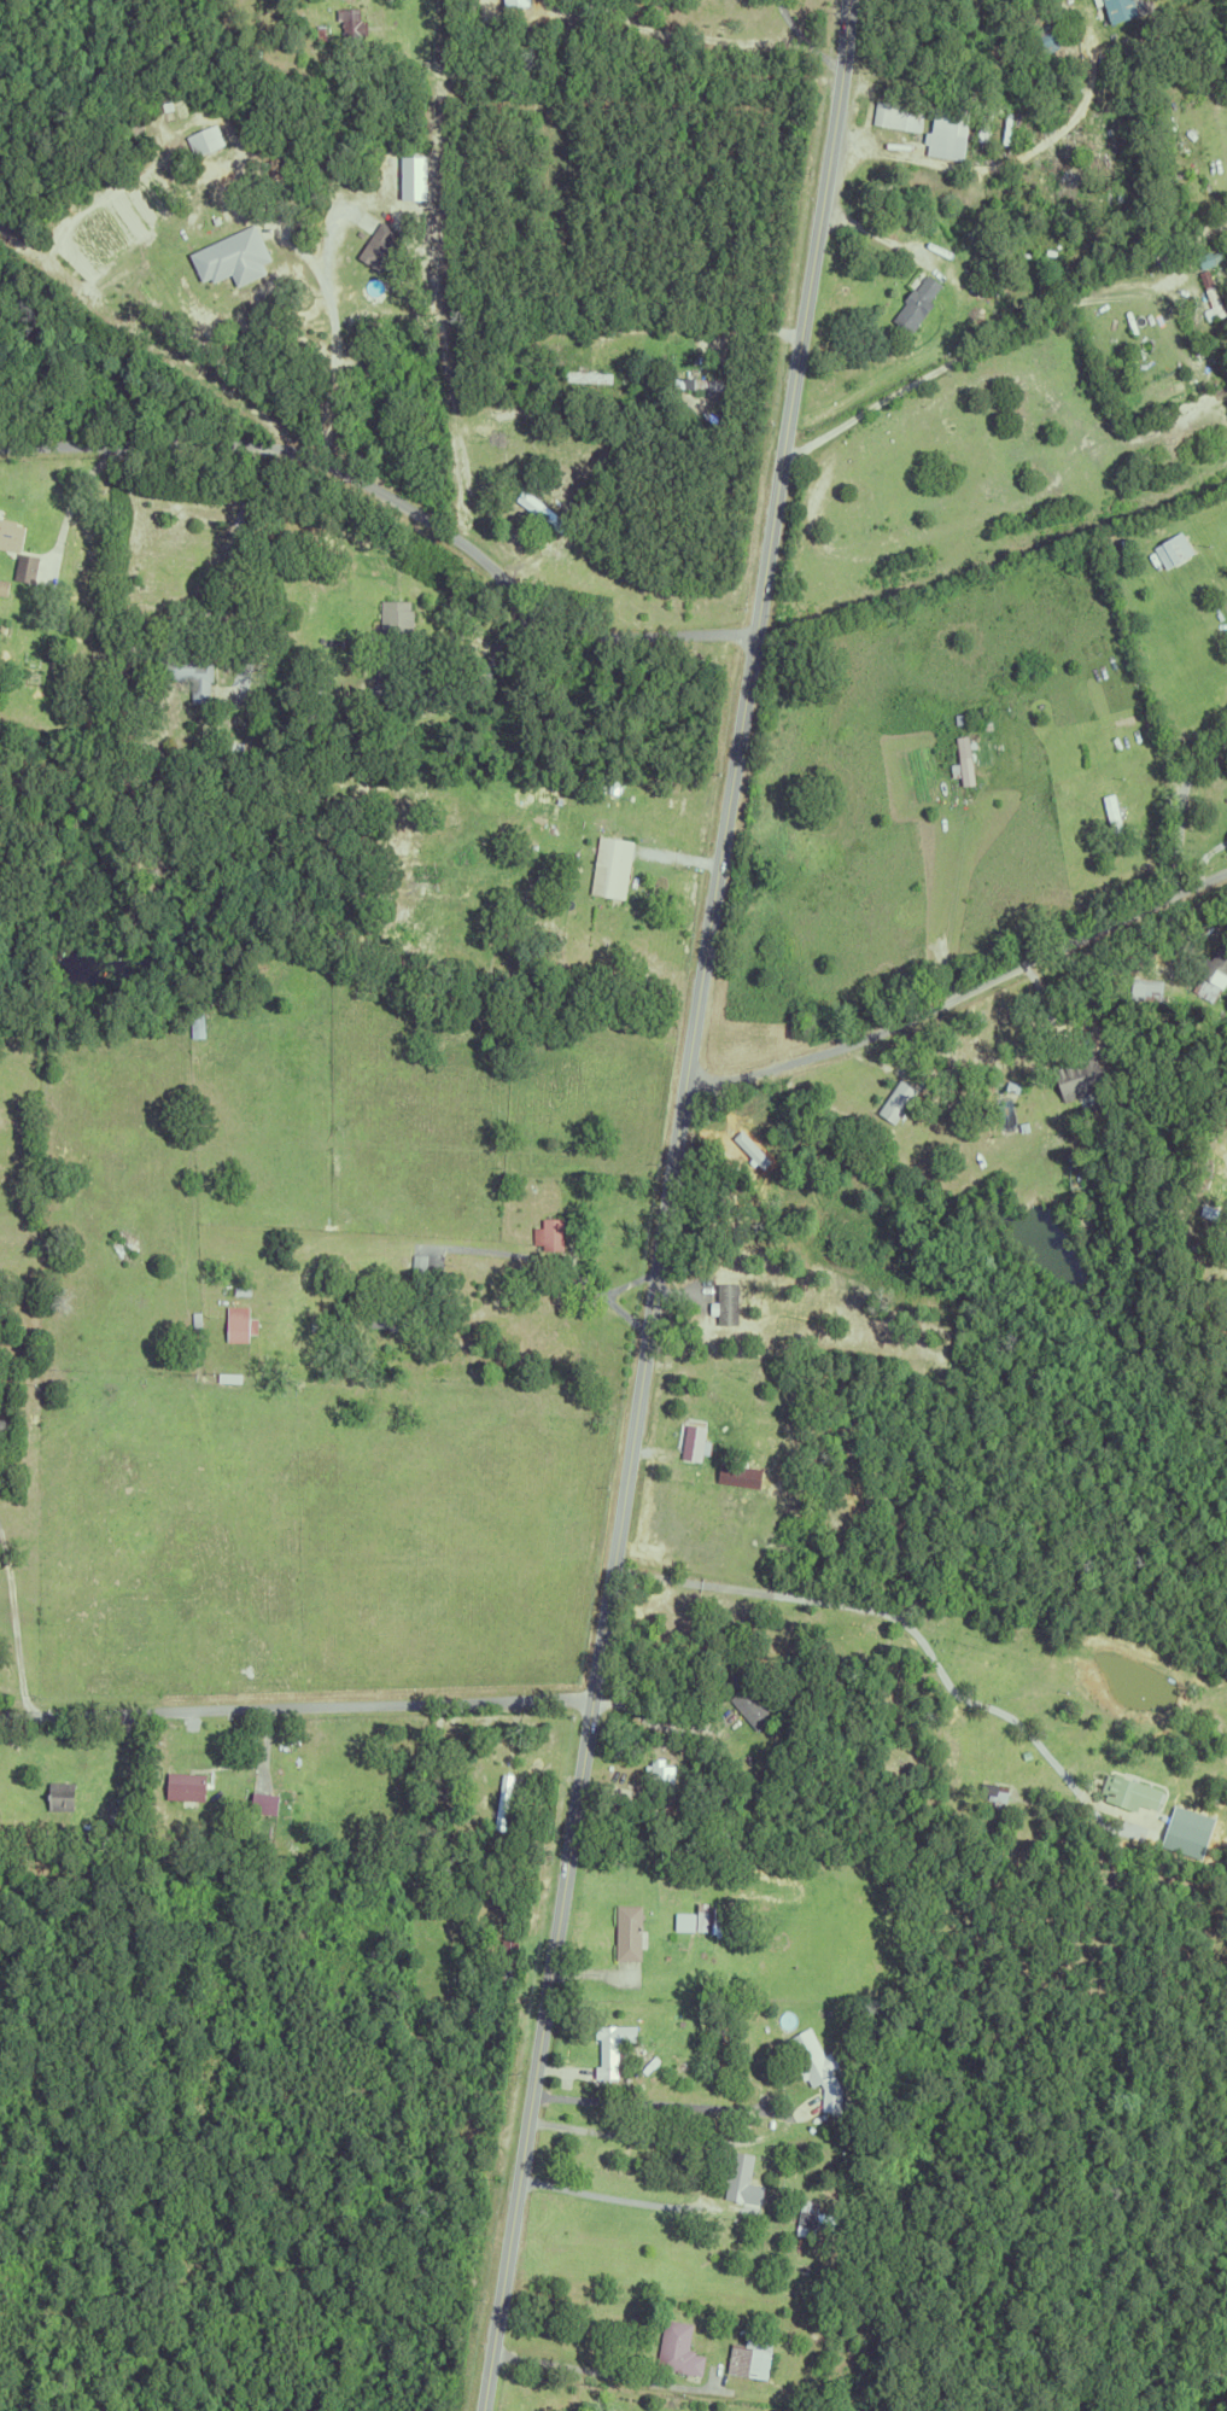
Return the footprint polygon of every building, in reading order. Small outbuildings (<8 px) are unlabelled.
[(1108,25),(1099,0),(1148,0),(1151,11),(1108,25)] [(340,10),(364,8),(367,46),(341,47),(340,10)] [(1022,36),(1050,22),(1062,45),(1035,60),(1022,36)] [(312,29),(322,28),(323,41),(314,41),(312,29)] [(873,101),(882,103),(883,92),(916,95),(915,103),(921,104),(917,133),(870,127),(873,101)] [(923,156),(924,146),(921,145),(922,133),(928,134),(934,98),(969,103),(960,162),(923,156)] [(1000,146),(1004,115),(1010,116),(1005,146),(1000,146)] [(1085,125),(1088,119),(1117,138),(1114,142),(1085,125)] [(125,123),(142,123),(142,141),(127,142),(125,123)] [(185,136),(214,124),(222,144),(193,156),(185,136)] [(1081,132),(1085,127),(1112,146),(1109,151),(1081,132)] [(406,200),(430,199),(430,157),(405,157),(406,200)] [(396,189),(398,180),(411,183),(409,193),(396,189)] [(379,269),(376,273),(356,259),(379,222),(393,230),(387,240),(403,251),(388,275),(379,269)] [(200,285),(187,257),(252,224),(269,261),(261,265),(264,274),(235,288),(229,276),(210,285),(208,281),(200,285)] [(1212,270),(1198,275),(1214,321),(1226,316),(1226,312),(1212,270)] [(902,303),(900,302),(911,288),(913,290),(924,275),(939,286),(927,302),(931,305),(908,335),(889,321),(902,303)] [(562,380),(562,367),(608,369),(608,381),(562,380)] [(671,386),(672,373),(719,375),(719,389),(671,386)] [(513,494),(520,485),(565,520),(557,529),(513,494)] [(16,549),(0,546),(0,515),(13,518),(12,521),(21,523),(16,549)] [(1170,559),(1162,565),(1147,543),(1169,529),(1172,532),(1176,529),(1190,548),(1182,553),(1181,550),(1169,557),(1170,559)] [(11,576),(16,548),(36,553),(31,579),(11,576)] [(369,627),(378,629),(379,596),(407,597),(407,606),(410,606),(409,631),(397,631),(396,644),(369,644),(369,627)] [(197,658),(210,658),(210,678),(208,678),(208,699),(188,699),(189,677),(166,677),(166,682),(154,682),(154,650),(192,650),(192,666),(197,666),(197,658)] [(124,681),(125,660),(133,660),(130,681),(124,681)] [(299,689),(300,676),(320,678),(319,691),(299,689)] [(959,782),(958,773),(948,775),(947,761),(957,760),(953,734),(964,732),(970,781),(959,782)] [(963,787),(976,785),(972,737),(958,738),(963,787)] [(571,783),(571,780),(571,777),(583,778),(582,786),(571,783)] [(1111,847),(1109,835),(1100,837),(1098,824),(1106,822),(1099,793),(1110,790),(1123,843),(1111,847)] [(588,889),(596,833),(630,839),(621,895),(588,889)] [(496,945),(509,936),(514,942),(501,951),(496,945)] [(1219,939),(1226,944),(1226,983),(1221,980),(1208,1000),(1188,988),(1198,973),(1193,969),(1203,953),(1208,956),(1219,939)] [(1127,996),(1129,974),(1159,977),(1157,999),(1127,996)] [(1077,1059),(1092,1055),(1100,1078),(1086,1082),(1077,1059)] [(873,1109),(896,1075),(913,1087),(892,1121),(873,1109)] [(1003,1087),(1004,1079),(1017,1082),(1015,1091),(1003,1087)] [(984,1111),(994,1110),(994,1119),(986,1120),(984,1111)] [(1016,1121),(1024,1120),(1026,1128),(1016,1129),(1016,1121)] [(1200,1213),(1204,1204),(1226,1212),(1223,1220),(1200,1213)] [(539,1248),(539,1242),(531,1242),(530,1225),(539,1225),(539,1215),(560,1215),(560,1247),(539,1248)] [(230,1292),(232,1284),(249,1285),(247,1292),(230,1292)] [(722,1327),(743,1327),(743,1284),(722,1285),(722,1304),(715,1304),(715,1318),(722,1318),(722,1327)] [(246,1331),(246,1339),(224,1339),(226,1304),(246,1304),(246,1317),(255,1317),(255,1331),(246,1331)] [(189,1310),(198,1309),(199,1326),(189,1326),(189,1310)] [(215,1380),(215,1371),(239,1372),(239,1380),(215,1380)] [(697,1452),(697,1459),(677,1455),(682,1422),(703,1425),(701,1438),(708,1440),(706,1453),(697,1452)] [(847,1476),(851,1448),(857,1449),(853,1477),(847,1476)] [(714,1481),(718,1460),(765,1467),(761,1488),(714,1481)] [(726,1698),(744,1682),(771,1715),(754,1729),(726,1698)] [(1018,1751),(1027,1749),(1029,1756),(1021,1758),(1018,1751)] [(644,1790),(644,1797),(635,1797),(635,1790),(643,1790),(643,1764),(648,1764),(648,1790),(644,1790)] [(163,1798),(164,1770),(203,1773),(201,1800),(163,1798)] [(1100,1798),(1103,1792),(1098,1790),(1104,1773),(1110,1774),(1110,1771),(1159,1790),(1152,1809),(1137,1803),(1134,1810),(1100,1798)] [(491,1827),(499,1773),(510,1774),(502,1829),(491,1827)] [(677,1804),(677,1812),(650,1812),(650,1775),(671,1774),(671,1804),(677,1804)] [(976,1797),(980,1780),(1006,1786),(1003,1802),(976,1797)] [(46,1809),(46,1781),(71,1781),(71,1809),(46,1809)] [(247,1810),(250,1791),(276,1794),(274,1814),(247,1810)] [(1217,1818),(1174,1807),(1163,1847),(1206,1859),(1217,1818)] [(35,1828),(35,1817),(46,1817),(46,1828),(35,1828)] [(236,1837),(238,1827),(251,1828),(250,1839),(236,1837)] [(694,1930),(695,1902),(706,1902),(705,1930),(694,1930)] [(638,1917),(638,1928),(644,1930),(644,1948),(638,1948),(638,1960),(614,1958),(614,1903),(639,1904),(638,1913),(641,1913),(641,1917),(638,1917)] [(673,1928),(673,1911),(693,1913),(693,1930),(673,1928)] [(458,1936),(458,1926),(467,1926),(467,1936),(458,1936)] [(842,2006),(852,2006),(853,2020),(842,2020),(842,2006)] [(713,2028),(714,2010),(725,2010),(724,2028),(713,2028)] [(592,2026),(633,2025),(633,2041),(614,2041),(615,2051),(614,2067),(615,2077),(594,2078),(592,2026)] [(829,2050),(836,2065),(828,2068),(839,2088),(840,2088),(837,2112),(819,2109),(820,2086),(825,2088),(822,2080),(810,2086),(805,2077),(801,2079),(791,2062),(796,2060),(791,2051),(813,2039),(820,2054),(829,2050)] [(721,2197),(725,2182),(723,2182),(725,2167),(728,2167),(730,2150),(752,2154),(743,2201),(721,2197)] [(812,2185),(813,2173),(828,2177),(825,2188),(812,2185)] [(795,2225),(797,2200),(816,2201),(813,2226),(795,2225)] [(654,2369),(661,2318),(690,2323),(685,2349),(693,2349),(691,2353),(702,2355),(699,2376),(654,2369)] [(765,2380),(724,2374),(729,2342),(743,2345),(744,2333),(771,2337),(769,2353),(766,2353),(766,2355),(769,2355),(765,2380)]
